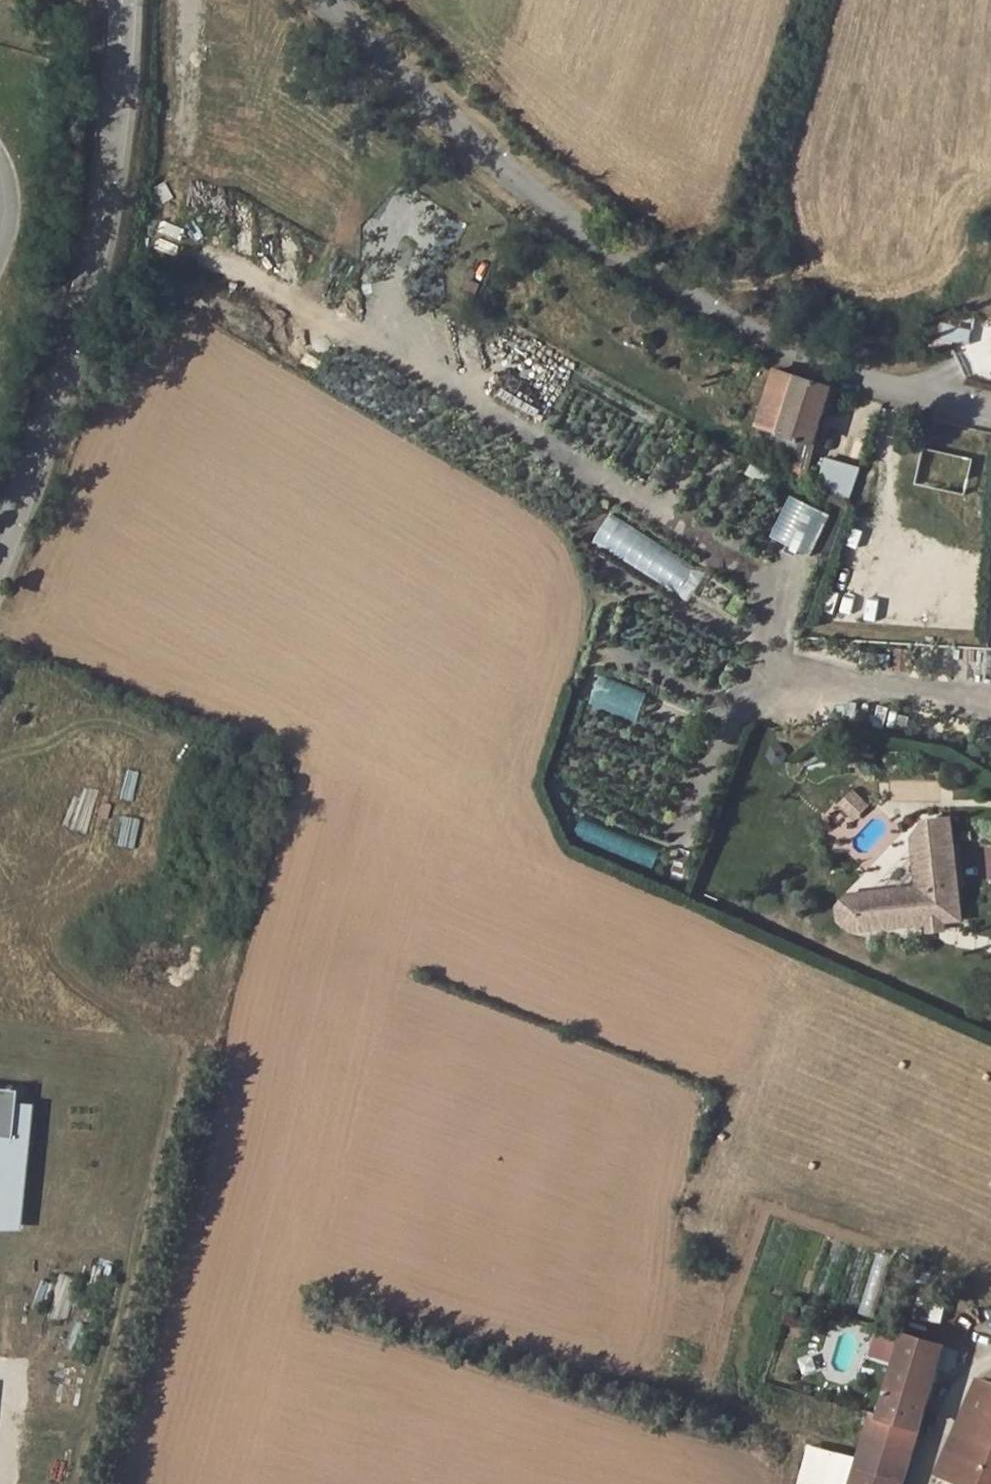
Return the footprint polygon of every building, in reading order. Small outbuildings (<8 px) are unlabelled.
[(941,342),(969,343),(970,322),(942,321),(941,342)] [(833,382),(779,362),(761,424),(814,445),(833,382)] [(814,445),(761,424),(754,443),(809,466),(814,445)] [(754,443),(751,457),(806,477),(809,466),(754,443)] [(835,470),(827,492),(844,500),(853,478),(835,470)] [(813,555),(834,514),(793,494),(773,536),(813,555)] [(609,518),(593,548),(682,593),(698,563),(609,518)] [(884,556),(888,526),(860,523),(856,553),(884,556)] [(895,615),(899,584),(869,581),(865,611),(895,615)] [(976,620),(976,590),(945,590),(945,620),(976,620)] [(775,743),(766,758),(783,767),(791,752),(775,743)] [(853,793),(839,808),(851,818),(865,804),(853,793)] [(860,920),(871,929),(930,922),(945,921),(958,919),(957,906),(962,905),(952,819),(927,821),(915,837),(921,888),(867,895),(858,905),(860,920)] [(849,896),(840,907),(842,922),(853,932),(871,929),(860,920),(858,905),(867,895),(849,896)] [(930,922),(931,931),(946,929),(945,921),(930,922)] [(17,1136),(20,1105),(22,1089),(0,1087),(0,1222),(20,1224),(29,1138),(17,1136)] [(17,1136),(29,1138),(31,1106),(20,1105),(17,1136)] [(879,1325),(871,1353),(896,1360),(904,1333),(879,1325)] [(904,1333),(880,1418),(866,1414),(852,1465),(837,1461),(831,1483),(900,1483),(941,1344),(904,1333)] [(983,1483),(990,1483),(990,1384),(978,1379),(945,1471),(983,1483)] [(799,1483),(831,1483),(837,1461),(807,1453),(799,1483)]
